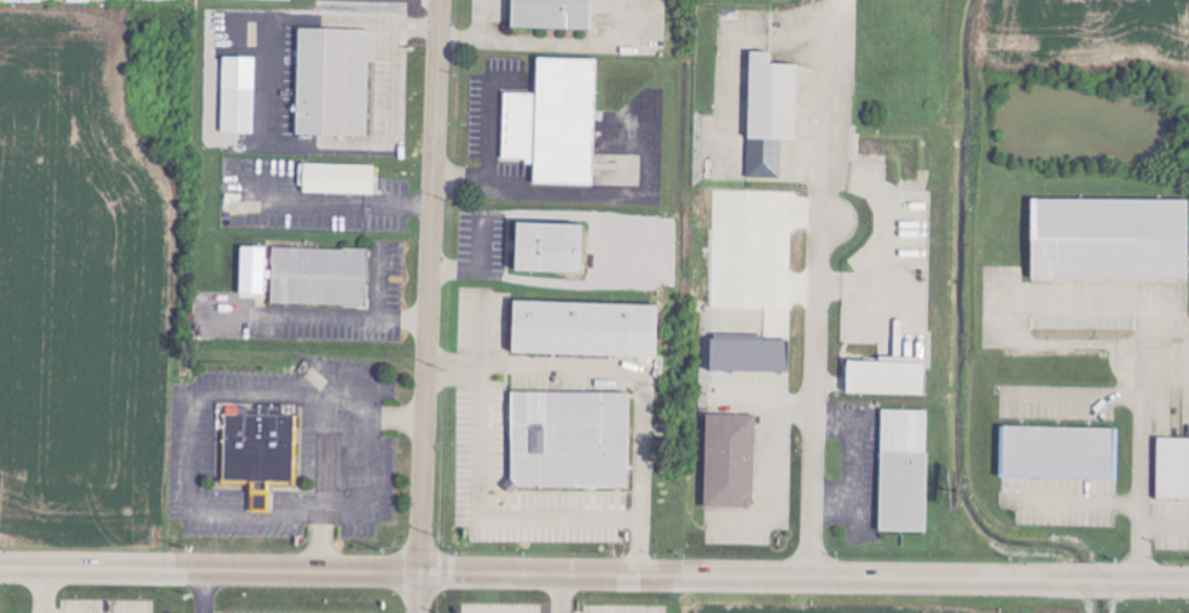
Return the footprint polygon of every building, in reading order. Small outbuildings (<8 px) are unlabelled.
[(589,28),(590,0),(511,0),(511,26),(589,28)] [(296,135),(369,136),(371,30),(298,28),(296,135)] [(748,178),(781,178),(781,139),(797,139),(797,64),(770,64),(770,52),(749,51),(748,178)] [(256,58),(223,57),(222,132),(254,133),(256,58)] [(503,93),(501,160),(534,161),(533,183),(595,185),(598,59),(537,58),(536,93),(503,93)] [(374,195),(375,166),(303,164),(302,193),(374,195)] [(1031,279),(1188,280),(1188,200),(1031,200),(1031,279)] [(513,271),(584,273),(585,225),(515,223),(513,271)] [(266,247),(241,246),(239,296),(264,297),(266,247)] [(271,304),(367,306),(368,250),(273,248),(271,304)] [(511,354),(655,358),(657,306),(513,301),(511,354)] [(710,372),(789,373),(789,341),(710,340),(710,372)] [(847,393),(925,395),(926,363),(848,361),(847,393)] [(629,393),(510,393),(511,489),(629,489),(629,393)] [(879,532),(927,533),(929,411),(882,410),(879,532)] [(294,413),(224,412),(223,484),(250,484),(249,512),(268,512),(269,485),(292,485),(294,413)] [(755,416),(706,415),(704,508),(754,509),(755,416)] [(1001,426),(999,476),(1117,479),(1118,429),(1001,426)] [(1188,499),(1188,438),(1158,438),(1157,498),(1188,499)]
